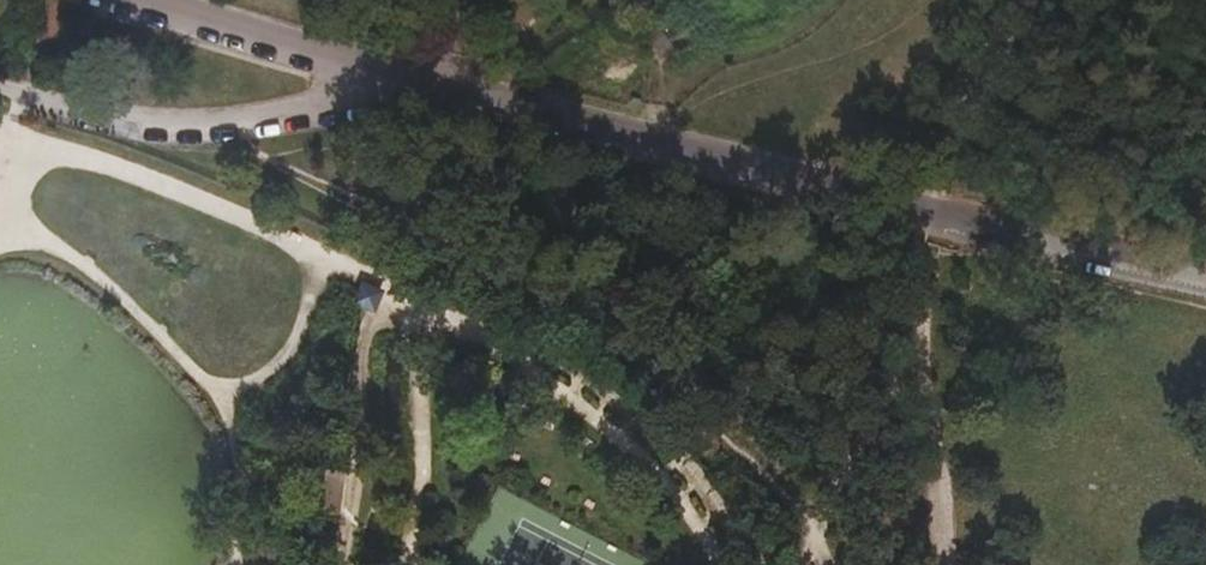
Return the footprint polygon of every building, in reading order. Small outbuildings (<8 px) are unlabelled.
[(353,305),(373,310),(379,288),(359,282),(353,305)] [(323,504),(341,507),(347,471),(335,469),(328,468),(323,504)]
